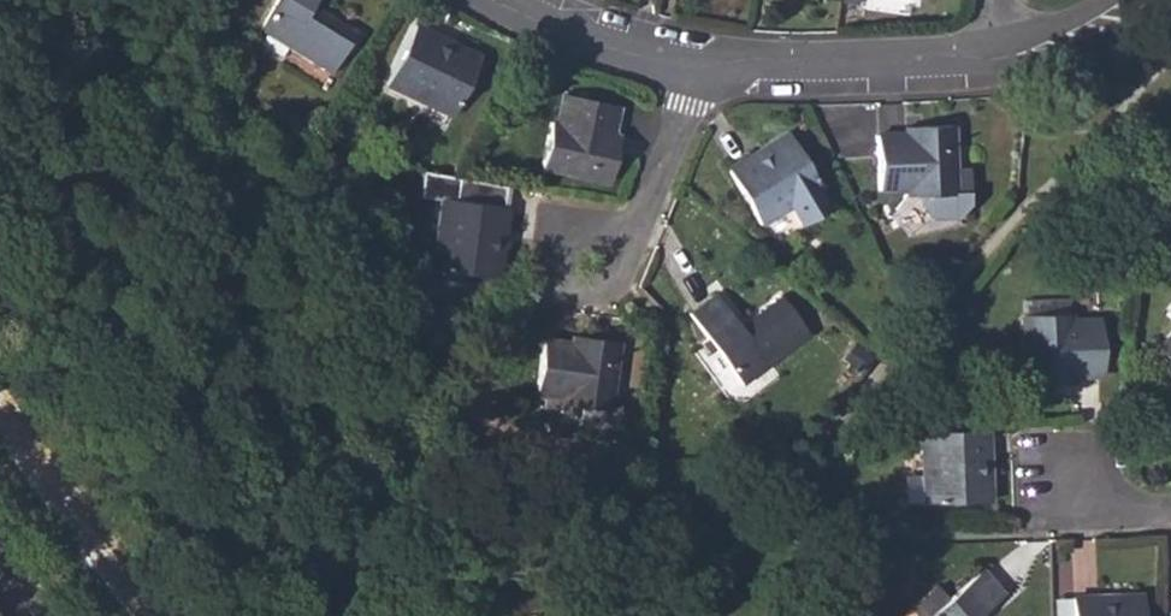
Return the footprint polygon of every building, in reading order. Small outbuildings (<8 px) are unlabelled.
[(328,74),(353,32),(310,6),(313,0),(274,0),(256,30),(262,33),(284,47),(328,74)] [(413,25),(384,85),(448,116),(477,56),(413,25)] [(254,47),(276,60),(284,47),(262,33),(254,47)] [(538,168),(606,182),(617,136),(611,134),(616,107),(560,95),(555,122),(548,122),(538,168)] [(904,198),(922,196),(951,195),(948,125),(902,126),(902,134),(874,134),(875,190),(904,190),(904,198)] [(757,225),(786,208),(814,192),(818,190),(785,134),(724,169),(757,225)] [(493,280),(504,208),(501,208),(504,187),(451,177),(429,173),(424,200),(438,202),(429,269),(493,280)] [(824,211),(814,192),(786,208),(796,227),(824,211)] [(951,211),(951,195),(922,196),(922,212),(951,211)] [(688,314),(740,386),(808,335),(779,296),(737,327),(714,296),(688,314)] [(1067,299),(1028,300),(1029,315),(1069,314),(1067,299)] [(1021,316),(1024,386),(1072,385),(1071,378),(1100,377),(1098,320),(1069,320),(1069,314),(1029,315),(1021,316)] [(1170,362),(1170,329),(1154,348),(1170,362)] [(560,403),(580,407),(606,411),(616,342),(570,335),(569,344),(538,339),(530,394),(561,398),(560,403)] [(604,426),(606,411),(580,407),(578,422),(604,426)] [(920,432),(922,475),(922,504),(987,503),(986,432),(920,432)] [(922,503),(922,504),(922,475),(903,476),(903,503),(922,503)] [(938,603),(922,615),(975,615),(1001,594),(978,568),(938,603)] [(912,615),(922,615),(938,603),(925,587),(904,605),(912,615)] [(1139,594),(1069,595),(1069,615),(1140,615),(1139,594)] [(1047,615),(1069,615),(1069,595),(1047,596),(1047,615)]
